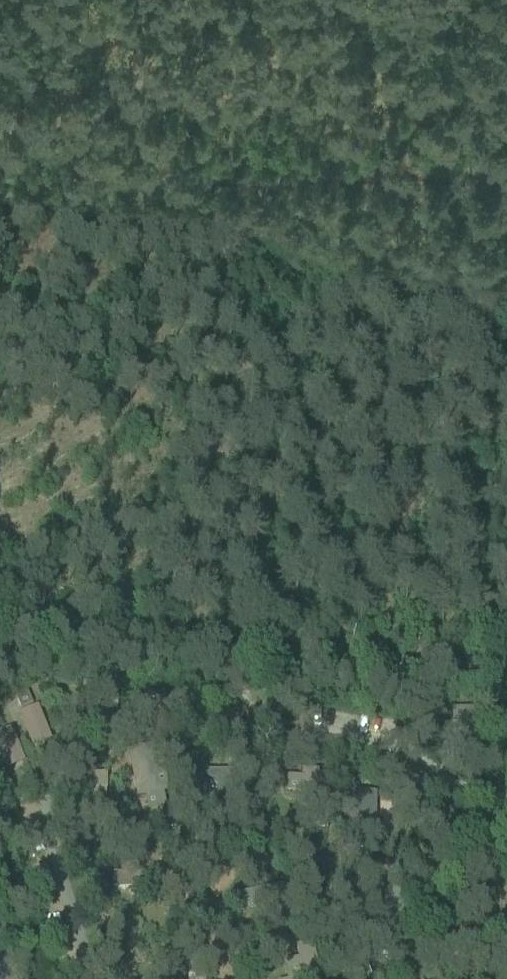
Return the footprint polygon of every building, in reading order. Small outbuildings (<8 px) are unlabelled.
[(33,749),(53,741),(37,704),(18,713),(33,749)] [(0,731),(0,771),(24,765),(15,727),(0,731)] [(353,833),(375,833),(375,792),(354,792),(353,833)]
